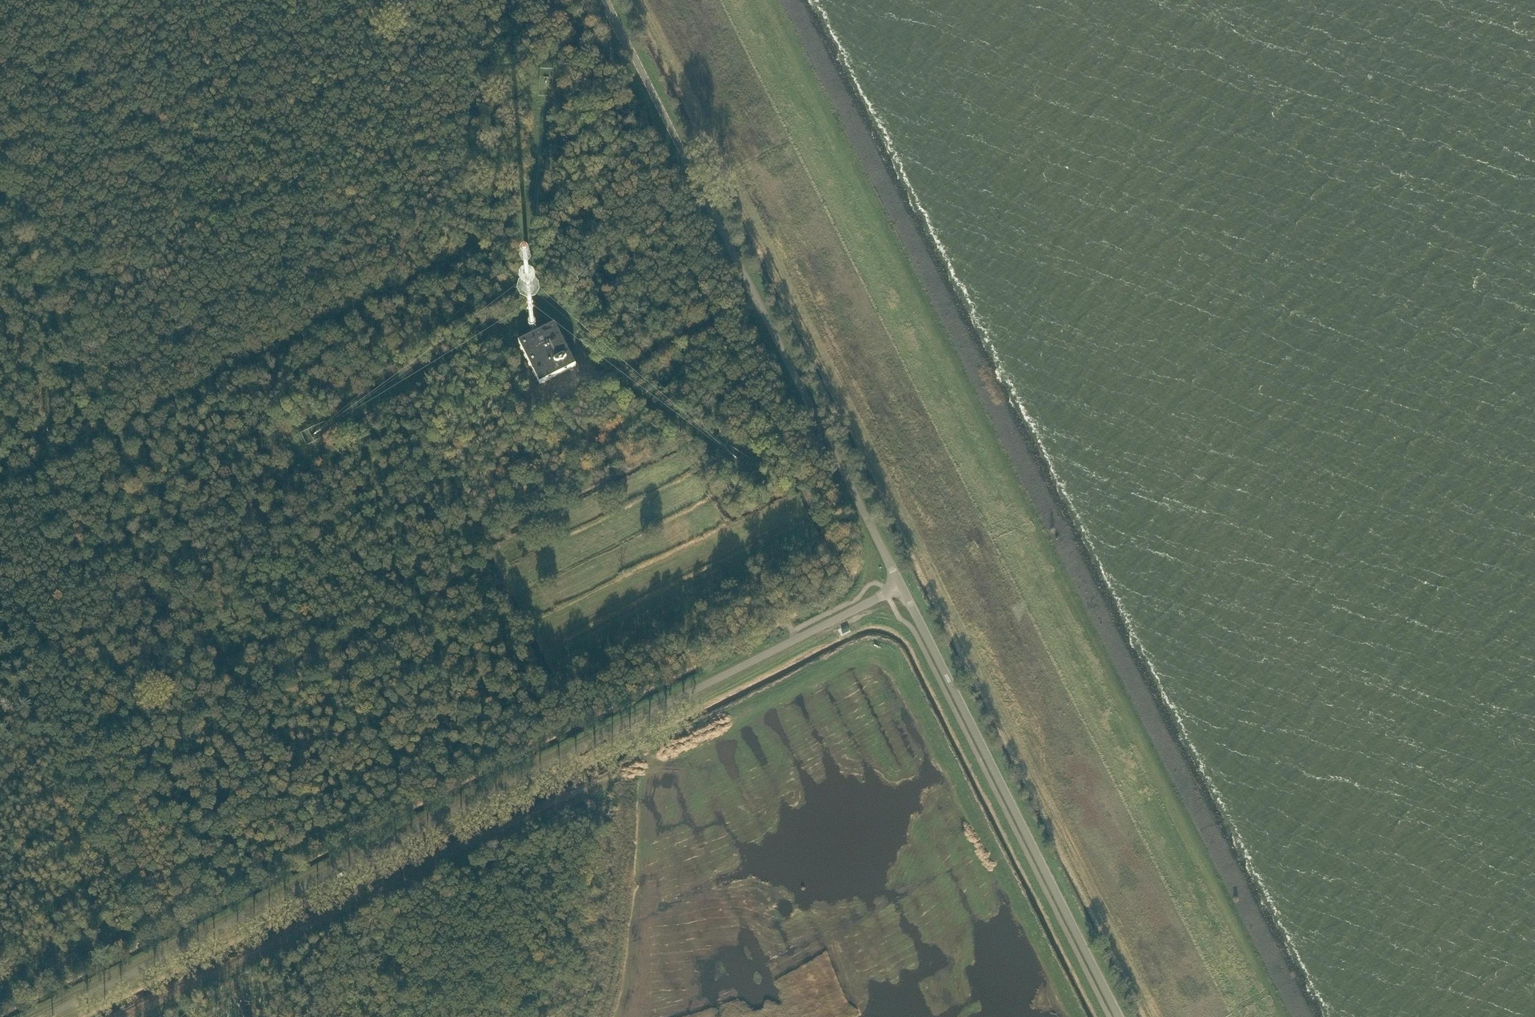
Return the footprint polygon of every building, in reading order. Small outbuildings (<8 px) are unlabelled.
[(532,321),(531,321),(530,321),(529,322),(528,323),(527,324),(527,325),(527,326),(527,327),(527,328),(527,329),(527,330),(528,330),(529,331),(530,332),(531,332),(532,332),(533,332),(534,332),(535,331),(536,330),(537,330),(537,329),(537,328),(538,327),(537,326),(537,325),(537,324),(536,323),(536,322),(535,322),(533,321),(532,321)] [(518,343),(539,385),(575,367),(554,325),(518,343)] [(323,428),(309,435),(311,439),(325,432),(323,428)] [(729,453),(726,457),(737,463),(739,460),(729,453)] [(327,698),(321,700),(323,708),(329,707),(327,698)]
